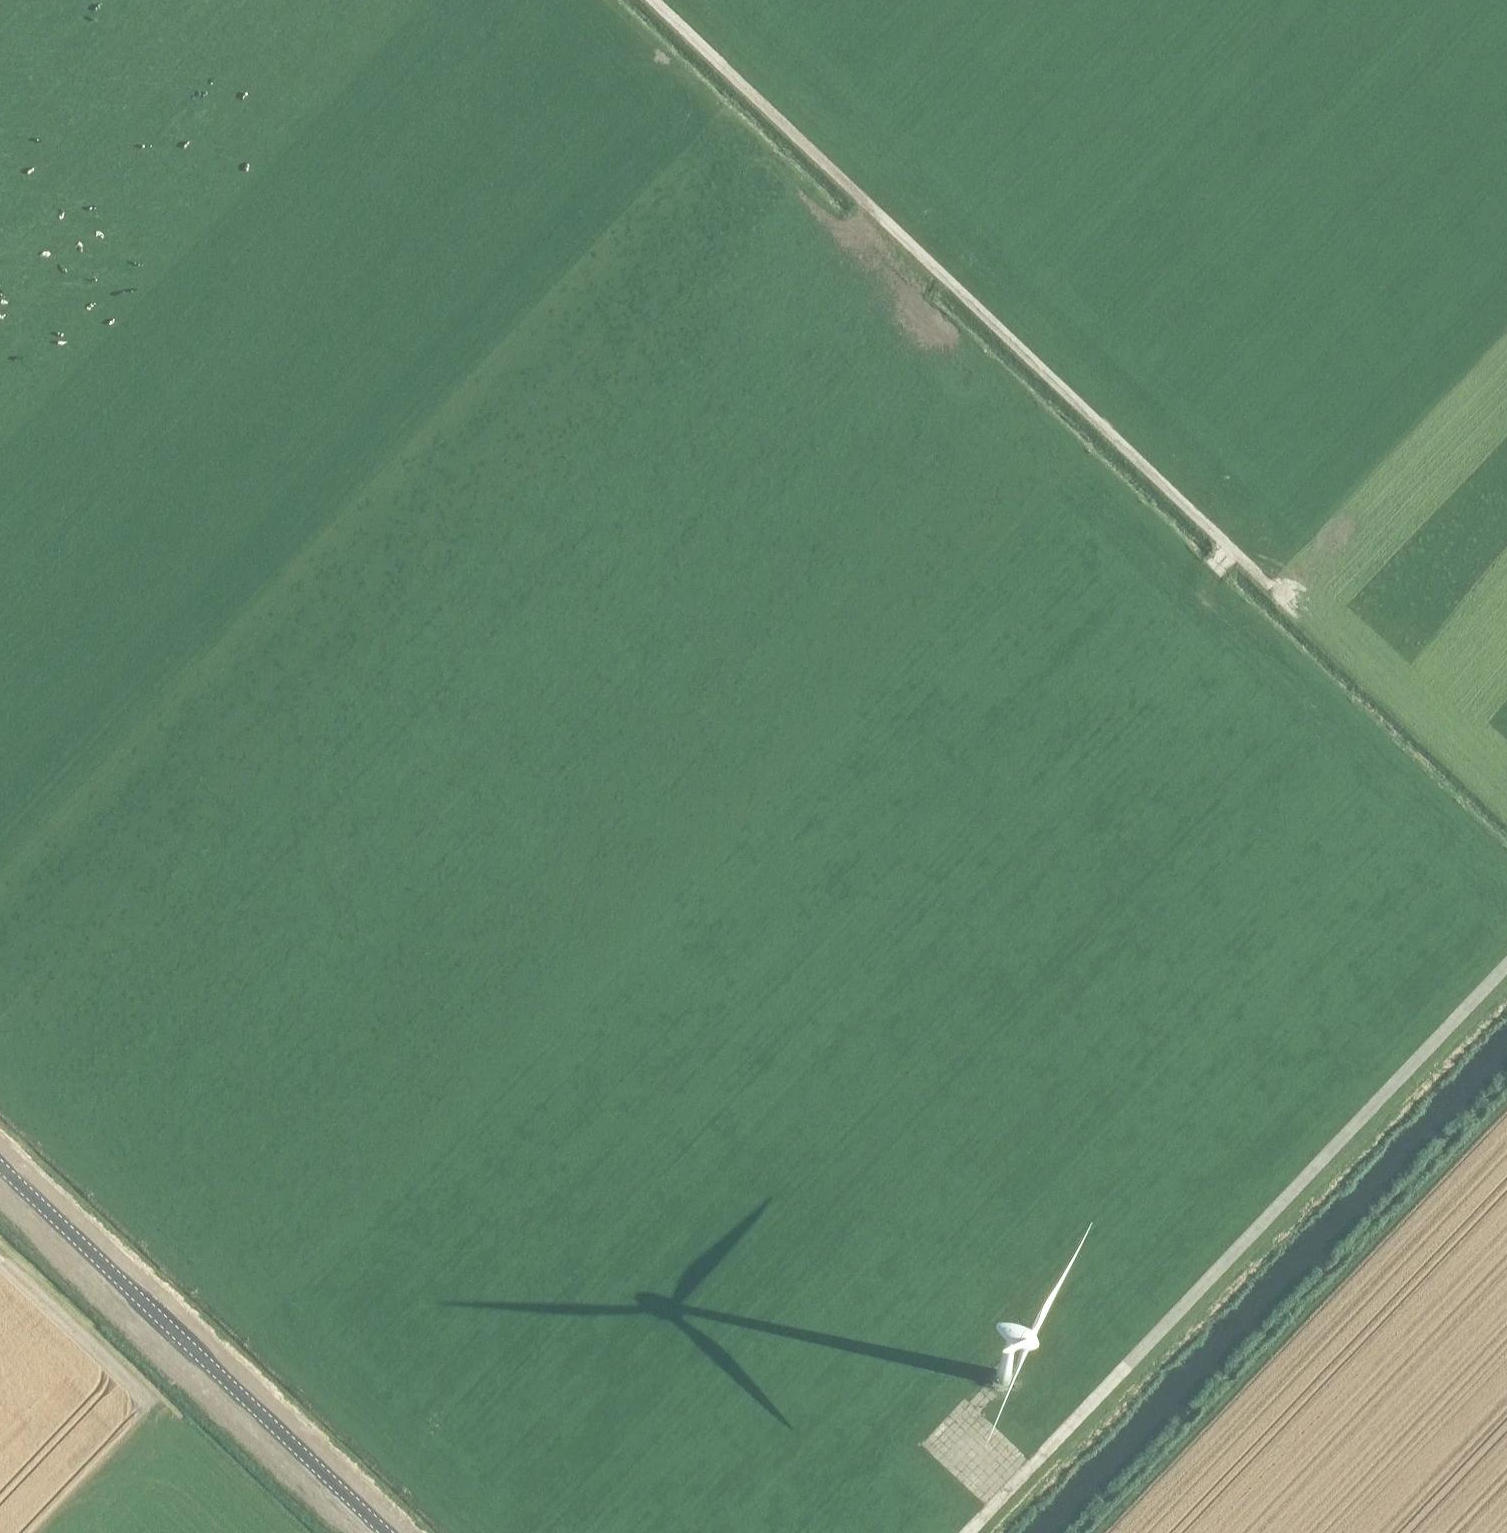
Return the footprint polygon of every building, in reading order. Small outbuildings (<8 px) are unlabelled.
[(1010,1381),(1010,1380),(1010,1379),(1010,1378),(1010,1377),(1010,1376),(1009,1376),(1009,1375),(1009,1374),(1008,1374),(1007,1373),(1006,1372),(1005,1372),(1004,1372),(1003,1371),(1002,1371),(1001,1371),(1000,1371),(1000,1372),(999,1372),(998,1372),(997,1373),(996,1373),(996,1374),(995,1374),(995,1375),(995,1376),(994,1376),(994,1377),(994,1378),(993,1379),(993,1380),(993,1381),(994,1381),(994,1382),(994,1383),(995,1384),(995,1385),(996,1386),(997,1387),(998,1387),(998,1388),(999,1388),(1000,1388),(1001,1388),(1002,1388),(1003,1388),(1004,1388),(1005,1388),(1006,1388),(1006,1387),(1007,1387),(1007,1386),(1008,1386),(1008,1385),(1009,1385),(1009,1384),(1010,1383),(1010,1382),(1010,1381)]
